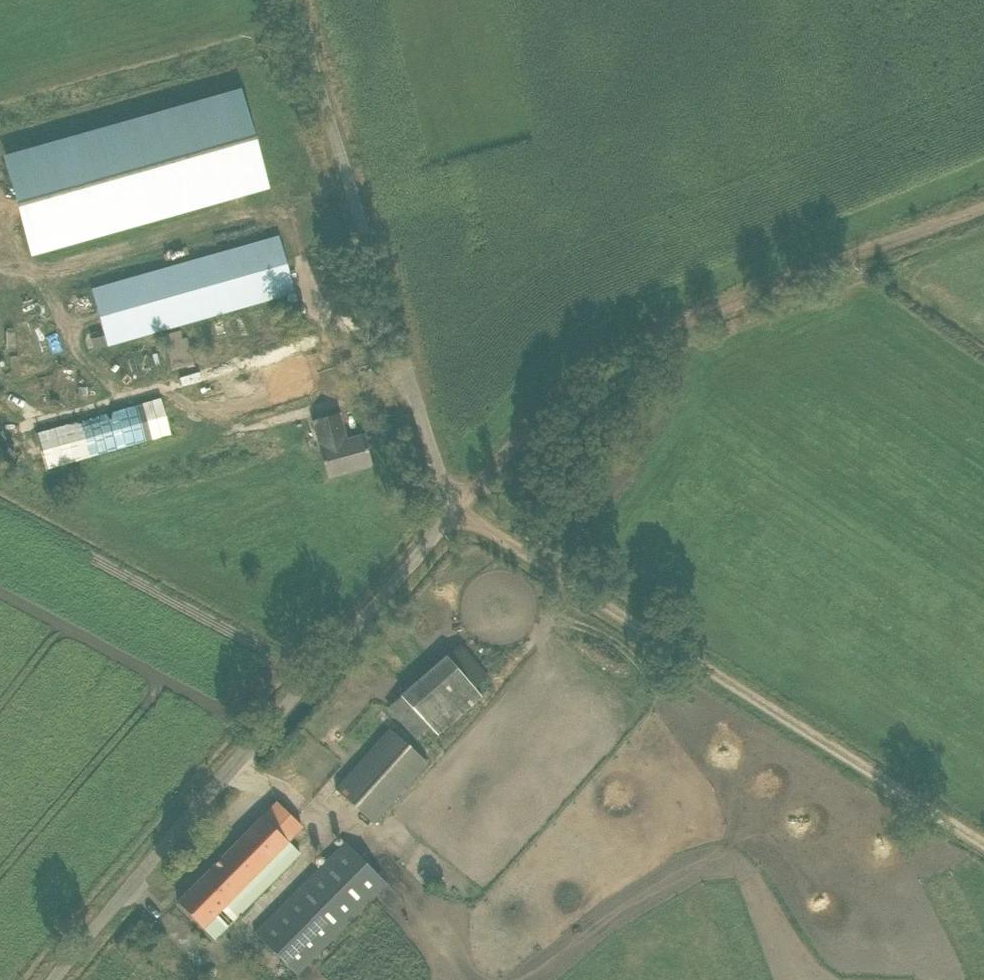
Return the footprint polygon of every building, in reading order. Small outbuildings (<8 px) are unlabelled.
[(240,96),(9,161),(35,253),(266,188),(240,96)] [(92,290),(108,344),(295,291),(280,236),(92,290)] [(176,431),(166,395),(36,433),(46,469),(176,431)] [(347,440),(340,414),(313,421),(328,476),(371,464),(363,436),(347,440)] [(446,656),(445,655),(399,695),(429,728),(436,736),(482,697),(446,656)] [(374,824),(428,763),(388,728),(335,789),(374,824)] [(277,801),(178,901),(210,933),(216,939),(228,927),(222,921),(216,916),(226,906),(238,918),(299,856),(287,843),(303,827),(277,801)] [(344,843),(255,933),(282,960),(295,974),(298,971),(308,960),(385,883),(344,843)]
